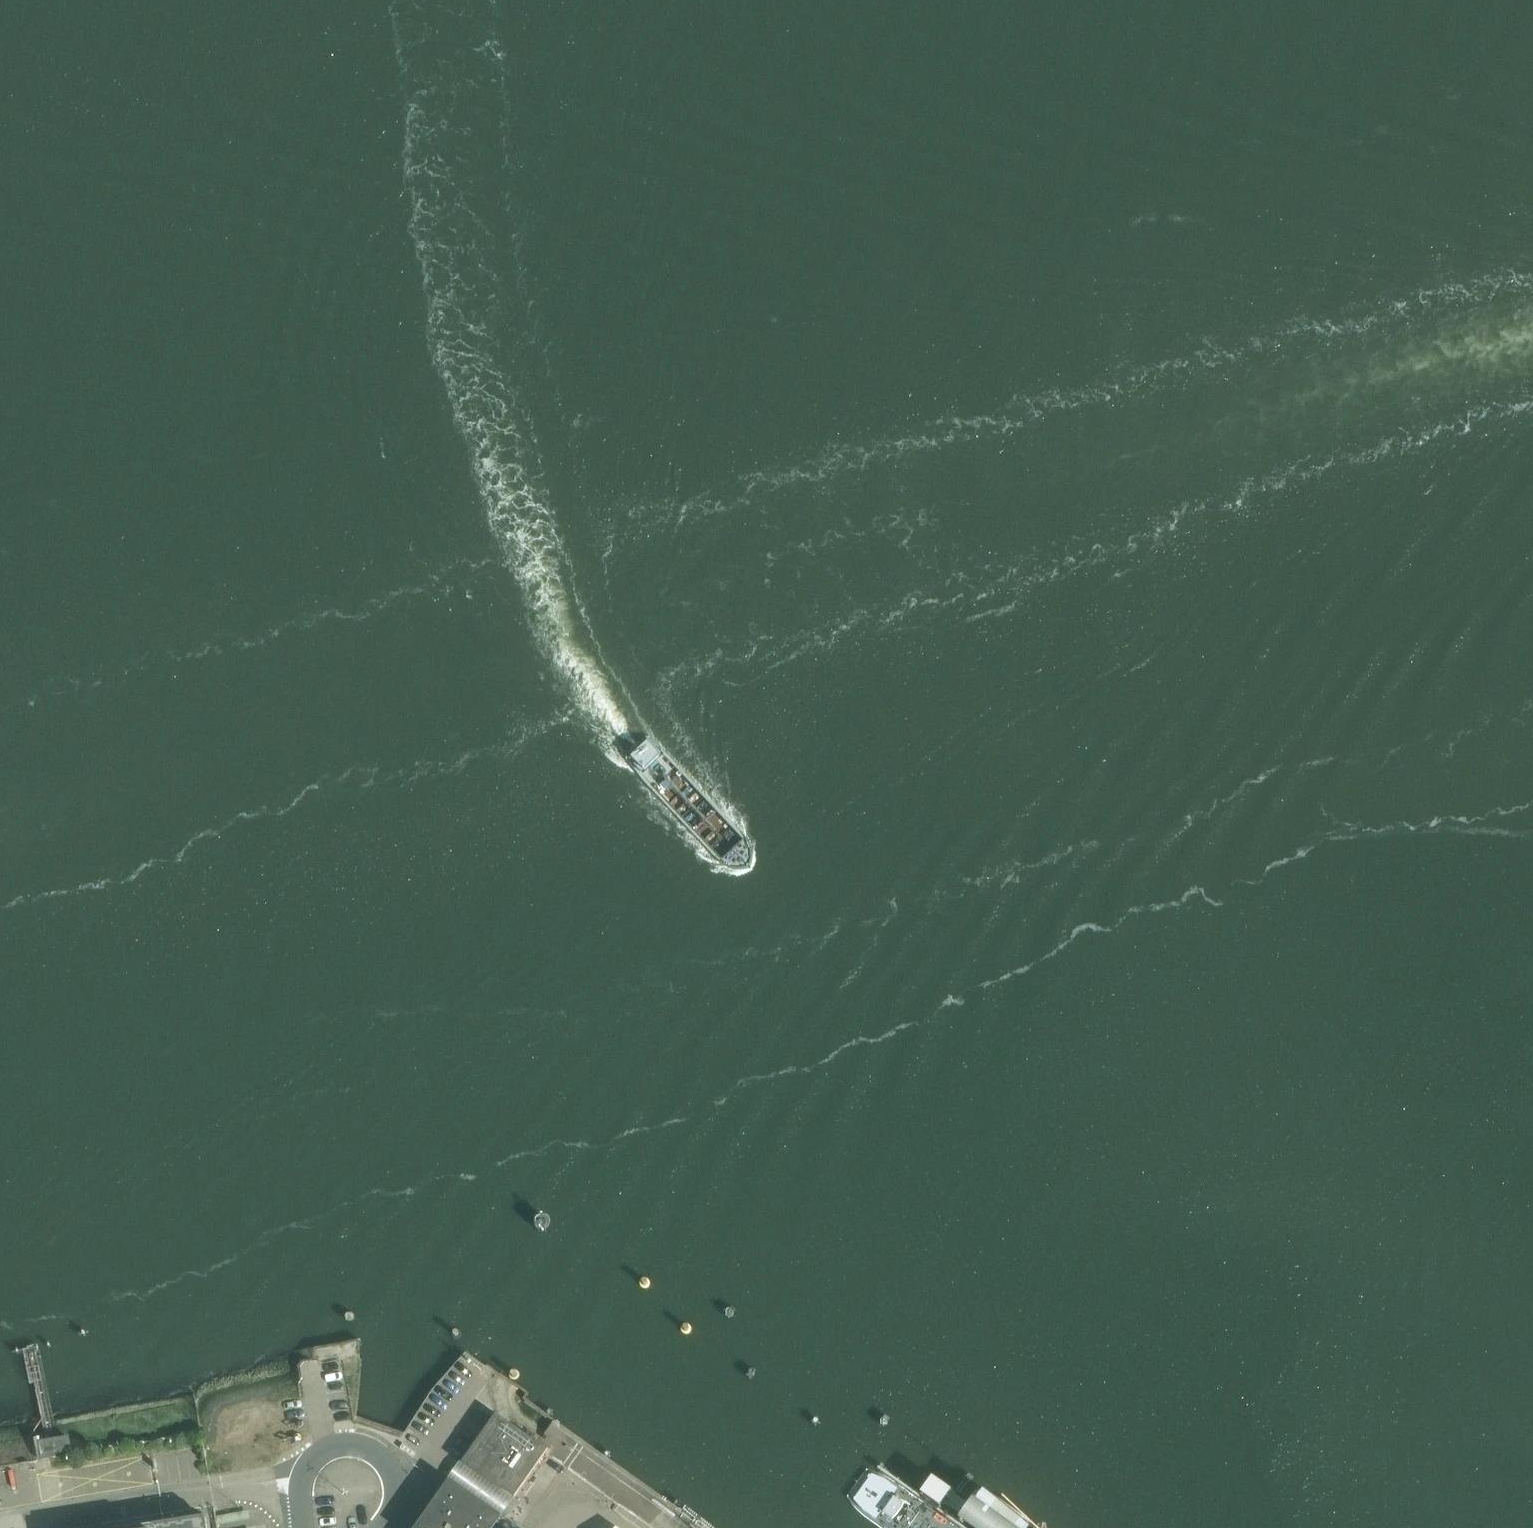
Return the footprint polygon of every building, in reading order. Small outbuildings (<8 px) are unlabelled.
[(497,1419),(465,1464),(515,1499),(549,1451),(536,1441),(533,1444),(497,1419)] [(67,1442),(37,1447),(39,1460),(39,1463),(53,1461),(53,1458),(69,1455),(67,1442)] [(504,1520),(451,1485),(420,1527),(498,1527),(504,1520)] [(157,1527),(207,1527),(206,1520),(205,1520),(204,1518),(204,1517),(203,1516),(202,1515),(201,1514),(199,1513),(198,1513),(196,1513),(194,1513),(192,1514),(191,1516),(190,1516),(189,1518),(189,1520),(189,1521),(189,1523),(157,1527)]
